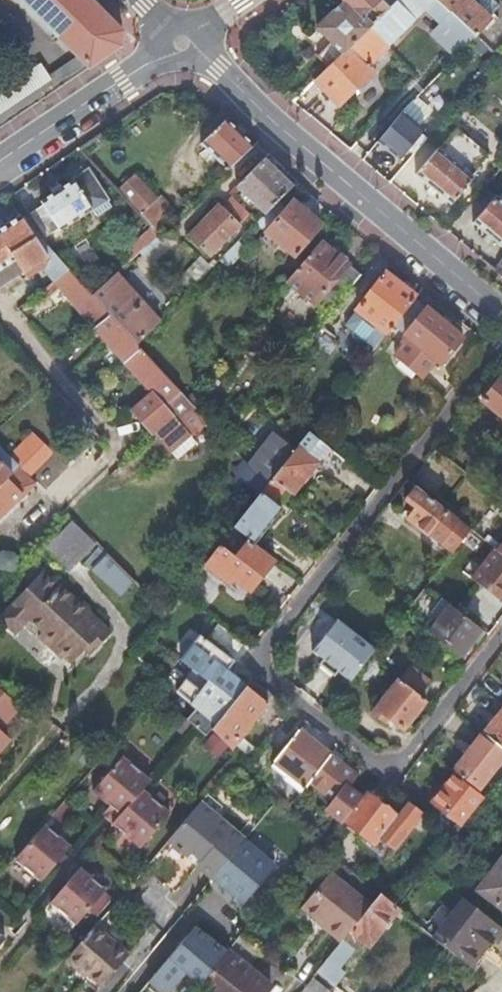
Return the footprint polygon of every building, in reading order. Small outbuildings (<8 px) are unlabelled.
[(77,61),(0,113),(0,131),(120,49),(121,34),(87,0),(16,0),(77,61)] [(342,56),(368,30),(370,28),(361,20),(371,11),(370,10),(368,12),(365,10),(361,13),(347,0),(344,0),(342,2),(343,4),(316,31),(330,45),(316,60),(326,69),(328,68),(329,69),(342,56)] [(388,11),(378,0),(347,0),(361,13),(365,10),(368,12),(370,10),(371,11),(379,19),(388,11)] [(379,19),(370,28),(368,30),(387,50),(388,49),(386,47),(435,0),(399,0),(397,2),(388,11),(379,19)] [(397,2),(396,0),(378,0),(388,11),(397,2)] [(475,39),(491,22),(488,20),(470,2),(467,0),(435,0),(450,15),(475,39)] [(470,2),(488,20),(499,9),(489,0),(472,0),(470,2)] [(361,20),(370,28),(379,19),(371,11),(361,20)] [(469,46),(476,40),(475,39),(450,15),(435,35),(458,57),(469,46)] [(387,50),(368,30),(342,56),(329,69),(328,68),(326,69),(313,82),(337,108),(372,74),(368,69),(387,50)] [(499,61),(493,56),(476,40),(469,46),(486,62),(483,66),(489,72),(499,61)] [(430,84),(418,95),(434,113),(446,102),(430,84)] [(401,114),(418,128),(430,113),(415,100),(401,114)] [(401,114),(375,144),(391,158),(393,158),(398,162),(411,147),(421,135),(423,133),(418,128),(401,114)] [(227,171),(252,149),(219,121),(199,140),(227,171)] [(435,151),(415,174),(415,175),(413,177),(449,207),(472,180),(470,178),(487,159),(453,131),(442,145),(436,151),(435,151)] [(411,147),(416,152),(425,141),(426,139),(421,135),(411,147)] [(282,197),(292,187),(263,159),(235,188),(263,216),(282,197)] [(59,233),(106,202),(86,173),(39,203),(41,206),(28,214),(43,239),(57,230),(59,233)] [(141,216),(157,201),(134,175),(116,191),(141,216)] [(497,201),(494,199),(472,225),(501,250),(501,195),(497,201)] [(263,216),(255,225),(264,234),(289,205),(282,197),(263,216)] [(152,228),(158,234),(159,235),(168,227),(162,221),(171,212),(160,199),(157,201),(141,216),(152,228)] [(198,270),(209,259),(208,258),(248,217),(231,200),(220,210),(217,207),(176,248),(198,270)] [(289,205),(264,234),(292,257),(319,227),(291,203),(289,205)] [(57,259),(48,248),(42,252),(20,216),(0,229),(0,271),(15,261),(23,273),(44,260),(47,265),(57,259)] [(124,255),(129,261),(158,234),(152,228),(124,255)] [(328,316),(361,274),(323,241),(288,282),(328,315),(328,316)] [(237,243),(219,261),(227,268),(244,250),(237,243)] [(23,273),(15,261),(0,271),(0,288),(23,273)] [(501,280),(501,261),(493,272),(501,280)] [(174,420),(192,406),(187,400),(137,345),(92,296),(68,270),(56,281),(151,396),(132,413),(150,435),(153,433),(172,417),(174,420)] [(362,275),(361,274),(328,316),(329,316),(362,275)] [(92,296),(137,345),(159,323),(115,275),(92,296)] [(411,303),(414,300),(383,276),(356,311),(343,327),(372,350),(375,346),(385,334),(386,335),(393,326),(411,303)] [(411,303),(393,326),(407,339),(393,356),(398,360),(399,366),(410,375),(414,374),(420,379),(435,362),(439,366),(461,338),(426,309),(422,313),(411,303)] [(500,378),(481,402),(501,419),(501,380),(500,378)] [(192,406),(198,413),(207,401),(195,390),(187,400),(192,406)] [(169,453),(206,422),(198,413),(192,406),(174,420),(172,417),(153,433),(169,453)] [(272,433),(247,466),(266,486),(271,480),(294,450),(272,433)] [(343,461),(307,433),(294,450),(271,480),(284,490),(291,496),(319,460),(334,473),(343,461)] [(501,477),(501,452),(500,450),(498,453),(488,466),(501,477)] [(17,469),(2,454),(0,455),(0,486),(4,482),(17,469)] [(21,501),(35,487),(17,469),(4,482),(21,501)] [(274,502),(284,490),(271,480),(266,486),(233,529),(249,541),(253,544),(281,509),(274,502)] [(21,501),(4,482),(0,486),(0,521),(21,501)] [(458,521),(414,488),(403,503),(413,511),(405,521),(438,546),(449,555),(469,530),(458,521)] [(64,572),(93,545),(86,538),(71,523),(44,550),(64,572)] [(275,561),(253,544),(249,541),(236,558),(220,546),(204,565),(223,579),(227,574),(234,579),(249,592),(275,561)] [(501,598),(501,556),(498,552),(495,550),(472,580),(499,602),(501,598)] [(120,596),(132,583),(130,581),(109,560),(97,571),(120,596)] [(83,651),(92,642),(97,647),(110,634),(88,614),(90,611),(75,598),(74,601),(44,573),(0,619),(0,622),(15,636),(28,622),(42,634),(38,639),(52,652),(54,650),(70,665),(83,651)] [(229,584),(234,579),(227,574),(223,579),(229,584)] [(461,656),(480,631),(442,601),(432,613),(436,617),(427,629),(461,656)] [(369,658),(375,651),(336,621),(311,653),(322,662),(318,666),(333,679),(338,674),(350,683),(369,658)] [(408,628),(401,623),(394,632),(401,638),(408,628)] [(211,731),(245,687),(236,680),(226,672),(234,663),(200,636),(180,662),(207,682),(199,692),(185,681),(176,692),(197,708),(193,713),(211,731)] [(92,642),(83,651),(89,656),(97,647),(92,642)] [(271,696),(251,680),(211,731),(227,747),(228,747),(230,749),(272,697),(271,696)] [(402,730),(425,702),(399,682),(377,710),(373,715),(385,724),(388,719),(402,730)] [(0,692),(0,709),(12,719),(20,710),(0,692)] [(12,719),(0,709),(0,731),(12,719)] [(501,709),(481,735),(501,752),(501,709)] [(211,731),(193,713),(188,720),(207,737),(211,731)] [(193,727),(179,715),(171,726),(184,737),(193,727)] [(330,756),(299,732),(280,755),(274,763),(292,778),(288,783),(300,793),(308,784),(330,756)] [(501,759),(501,752),(481,735),(453,772),(477,791),(501,759)] [(227,747),(214,736),(204,748),(218,760),(228,747),(227,747)] [(261,780),(274,763),(280,755),(269,746),(249,768),(261,780)] [(355,776),(330,756),(308,784),(332,803),(325,811),(342,824),(343,823),(361,800),(346,788),(355,776)] [(150,783),(121,758),(92,792),(109,807),(119,816),(111,825),(139,849),(169,815),(142,791),(150,783)] [(467,818),(482,800),(453,777),(431,804),(460,827),(467,818)] [(366,793),(361,800),(343,823),(363,838),(373,846),(378,840),(393,852),(422,814),(409,804),(398,818),(366,793)] [(70,810),(63,803),(50,818),(57,825),(70,810)] [(213,880),(244,841),(199,804),(168,840),(167,841),(186,857),(190,852),(201,861),(197,865),(196,866),(213,880)] [(119,816),(109,807),(101,816),(111,825),(119,816)] [(69,849),(43,826),(19,854),(14,860),(40,882),(69,849)] [(373,846),(363,838),(358,845),(383,864),(393,852),(378,840),(373,846)] [(275,867),(244,841),(213,880),(244,905),(275,867)] [(196,866),(197,865),(201,861),(190,852),(186,857),(186,858),(196,866)] [(476,891),(501,912),(501,858),(476,891)] [(105,892),(79,869),(50,903),(75,925),(88,910),(104,893),(105,892)] [(346,938),(370,908),(330,875),(303,909),(321,923),(322,922),(343,938),(341,940),(343,942),(346,938)] [(111,899),(104,893),(88,910),(95,917),(111,899)] [(397,911),(396,909),(379,896),(370,908),(346,938),(358,949),(363,944),(368,947),(397,911)] [(491,943),(501,930),(462,899),(431,938),(447,949),(445,952),(465,968),(487,940),(491,943)] [(322,922),(321,923),(341,940),(343,938),(322,922)] [(195,927),(150,984),(159,991),(172,991),(187,975),(201,986),(227,952),(195,927)] [(128,958),(94,928),(65,961),(79,974),(82,972),(101,988),(128,958)] [(240,936),(227,952),(201,986),(208,991),(267,991),(271,987),(248,969),(261,952),(240,936)] [(343,966),(358,949),(346,938),(343,942),(317,974),(335,989),(349,971),(343,966)] [(447,949),(431,938),(430,940),(445,952),(447,949)] [(303,991),(328,991),(313,979),(306,988),(303,991)]
